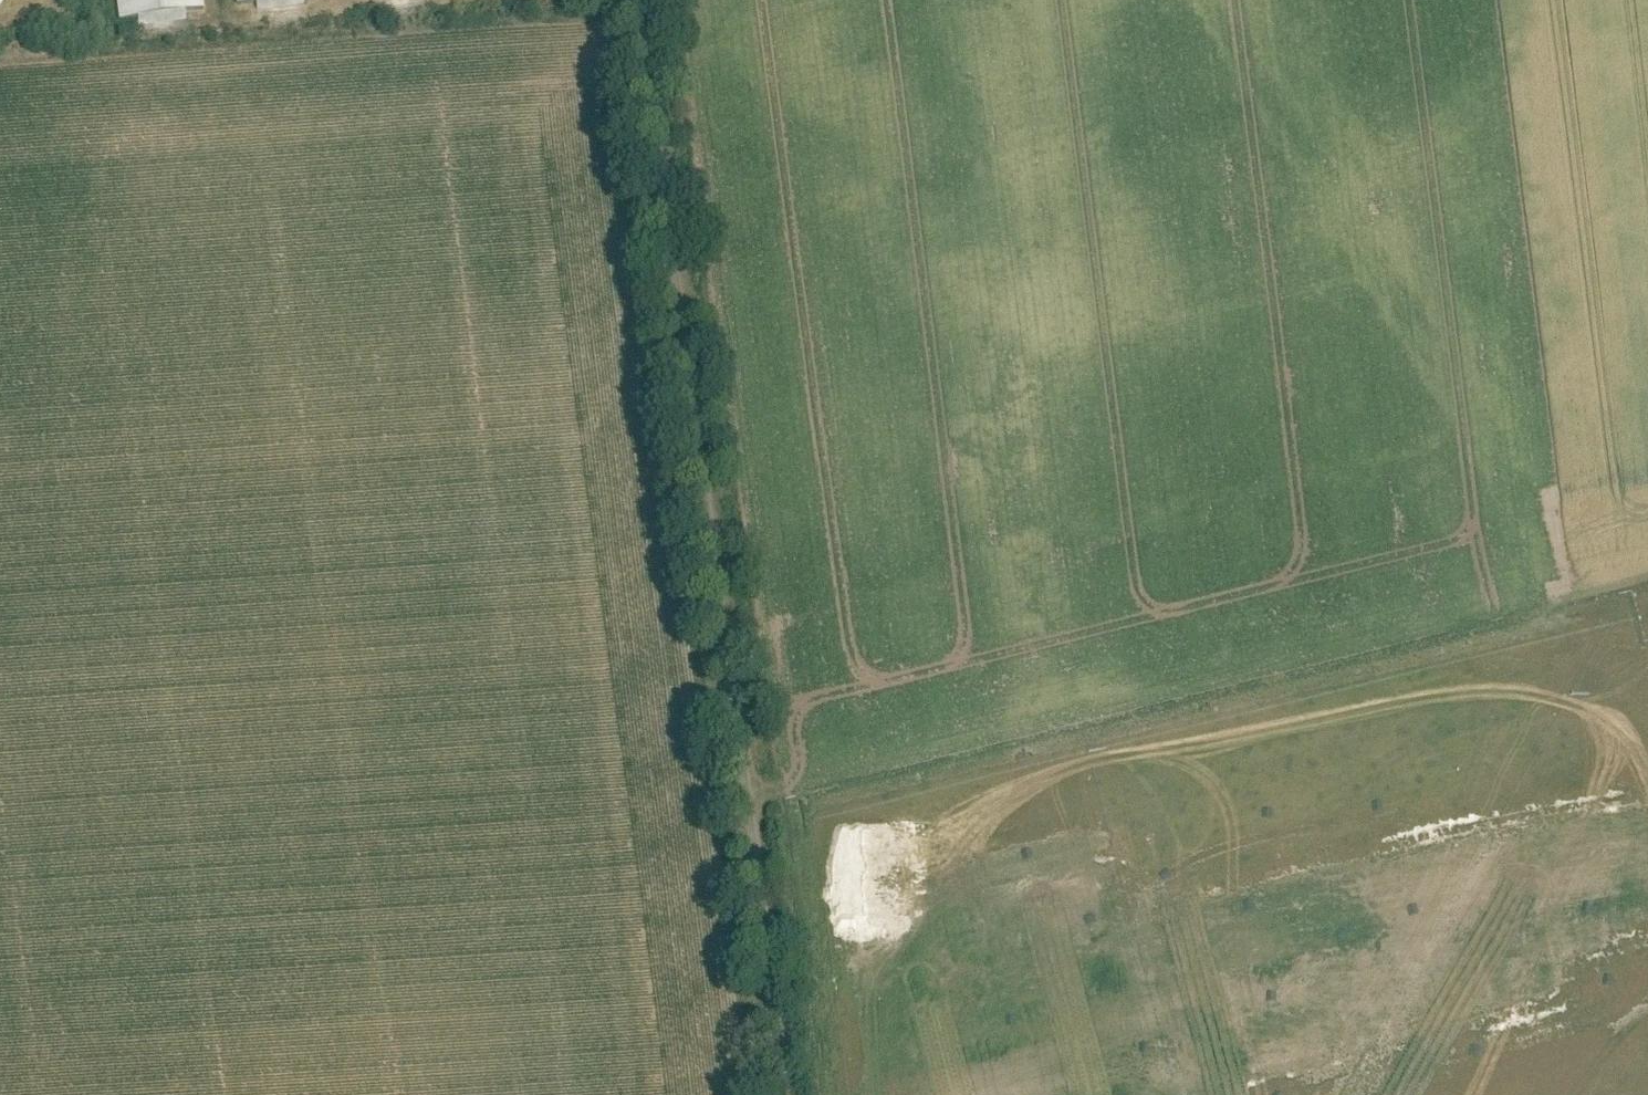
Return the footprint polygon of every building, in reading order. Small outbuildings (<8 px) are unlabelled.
[(203,11),(201,0),(109,0),(112,24),(203,11)] [(296,0),(226,0),(227,10),(296,0)]
